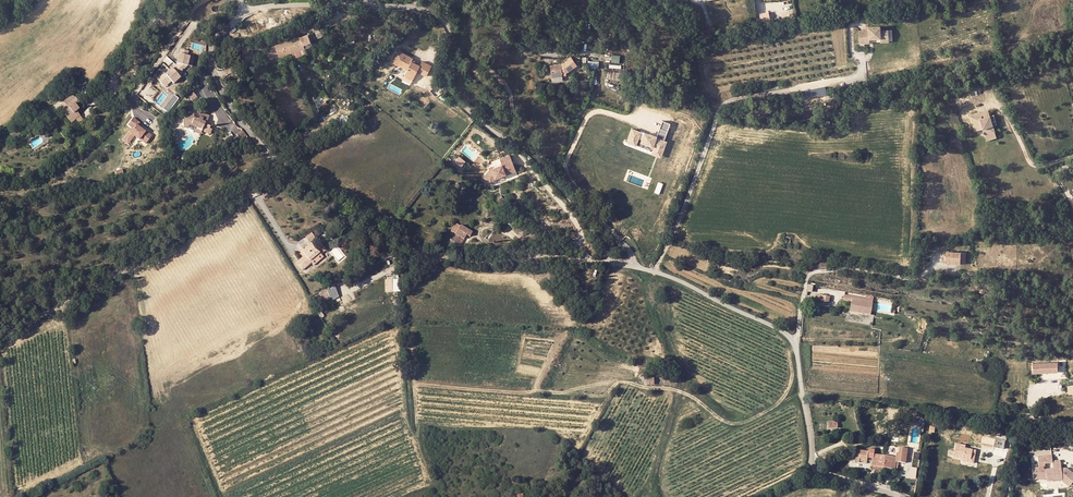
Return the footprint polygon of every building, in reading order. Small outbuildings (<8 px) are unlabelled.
[(307,22),(308,25),(325,18),(324,15),(307,22)] [(880,25),(869,26),(869,27),(859,28),(860,41),(865,40),(865,38),(870,37),(870,36),(873,36),(874,37),(889,36),(888,29),(880,30),(880,25)] [(295,32),(293,27),(285,30),(287,35),(295,32)] [(703,38),(706,37),(715,36),(715,28),(706,29),(706,31),(702,31),(703,38)] [(290,54),(306,48),(304,44),(311,41),(307,33),(285,40),(290,54)] [(280,57),(290,54),(285,40),(267,47),(268,50),(270,56),(278,53),(280,57)] [(244,55),(254,51),(251,43),(241,46),(244,55)] [(163,73),(158,81),(164,87),(171,81),(173,84),(180,77),(179,76),(183,72),(181,71),(187,66),(188,63),(192,64),(193,57),(187,56),(188,51),(181,50),(179,53),(176,64),(165,75),(163,73)] [(415,58),(400,51),(394,63),(409,70),(414,61),(415,58)] [(551,74),(562,74),(562,72),(564,72),(565,74),(577,67),(571,58),(562,63),(562,65),(551,65),(551,74)] [(422,66),(414,61),(406,76),(415,80),(418,73),(422,66)] [(434,66),(425,62),(418,73),(428,78),(434,66)] [(825,86),(804,88),(805,98),(826,97),(825,86)] [(197,97),(193,93),(189,97),(193,101),(197,97)] [(63,113),(69,121),(74,116),(77,119),(81,116),(77,112),(80,109),(77,106),(80,102),(73,94),(63,102),(69,108),(63,113)] [(170,112),(181,98),(176,94),(165,109),(170,112)] [(970,115),(973,128),(982,125),(983,129),(986,137),(996,134),(988,110),(982,111),(984,117),(980,118),(979,113),(970,115)] [(199,131),(206,133),(206,132),(207,130),(213,132),(214,128),(215,125),(209,124),(209,122),(206,121),(207,119),(211,120),(213,115),(203,113),(202,119),(197,118),(196,115),(189,116),(191,121),(186,122),(188,130),(193,128),(193,127),(198,125),(201,127),(199,131)] [(131,142),(134,138),(139,142),(140,141),(146,146),(152,138),(146,134),(145,134),(136,127),(138,124),(134,120),(129,126),(133,130),(126,138),(131,142)] [(671,124),(663,121),(660,129),(668,132),(671,124)] [(656,138),(657,137),(645,132),(644,135),(640,133),(641,132),(633,129),(628,142),(633,144),(635,140),(638,141),(638,138),(642,140),(641,142),(655,147),(659,149),(660,145),(665,147),(666,142),(664,141),(656,138)] [(668,132),(660,129),(657,137),(656,138),(664,141),(668,132)] [(242,130),(236,134),(241,140),(247,136),(242,130)] [(665,147),(660,145),(659,149),(655,147),(652,154),(661,157),(665,147)] [(509,154),(499,157),(507,175),(516,171),(509,154)] [(490,169),(482,178),(491,185),(497,178),(505,174),(501,164),(490,169)] [(659,193),(663,183),(658,181),(654,192),(659,193)] [(509,226),(513,221),(504,214),(500,220),(509,226)] [(451,240),(460,225),(456,222),(447,238),(451,240)] [(460,225),(451,240),(460,246),(466,235),(470,237),(472,232),(460,225)] [(317,236),(314,231),(308,235),(311,241),(317,236)] [(488,241),(494,233),(491,232),(485,240),(488,241)] [(301,249),(298,251),(302,258),(305,255),(309,261),(320,254),(318,251),(313,244),(302,251),(301,249)] [(320,254),(309,261),(310,262),(313,266),(323,259),(321,256),(327,252),(323,247),(318,251),(320,254)] [(946,254),(946,263),(960,263),(961,255),(946,254)] [(302,258),(306,264),(310,262),(309,261),(305,255),(302,258)] [(383,285),(382,298),(397,298),(397,286),(383,285)] [(851,306),(850,312),(870,316),(872,304),(863,302),(858,301),(859,298),(844,296),(843,301),(843,304),(851,306)] [(1056,372),(1056,361),(1031,362),(1031,373),(1056,372)] [(901,435),(893,434),(891,441),(899,443),(901,435)] [(1005,443),(1005,442),(996,440),(994,448),(1003,450),(1003,449),(1005,443)] [(145,449),(142,442),(136,446),(139,451),(145,449)] [(949,452),(948,457),(953,458),(953,459),(962,460),(962,463),(973,465),(975,452),(966,450),(966,447),(956,445),(954,453),(949,452)] [(875,468),(881,469),(883,457),(873,455),(874,451),(868,450),(868,452),(856,450),(854,462),(866,464),(867,458),(873,459),(871,467),(875,468)] [(894,459),(883,457),(881,469),(893,471),(894,464),(897,464),(904,466),(907,452),(899,450),(898,455),(895,455),(894,459)] [(1052,464),(1052,462),(1051,456),(1037,457),(1038,468),(1044,468),(1044,469),(1045,468),(1045,465),(1052,464)] [(1066,469),(1061,469),(1060,461),(1052,462),(1053,470),(1044,471),(1044,468),(1038,468),(1032,469),(1033,479),(1040,479),(1040,480),(1046,479),(1049,481),(1060,480),(1062,478),(1062,476),(1064,476),(1072,483),(1072,482),(1072,475),(1066,469)] [(1069,487),(1072,483),(1064,476),(1062,476),(1062,478),(1060,480),(1069,487)]
